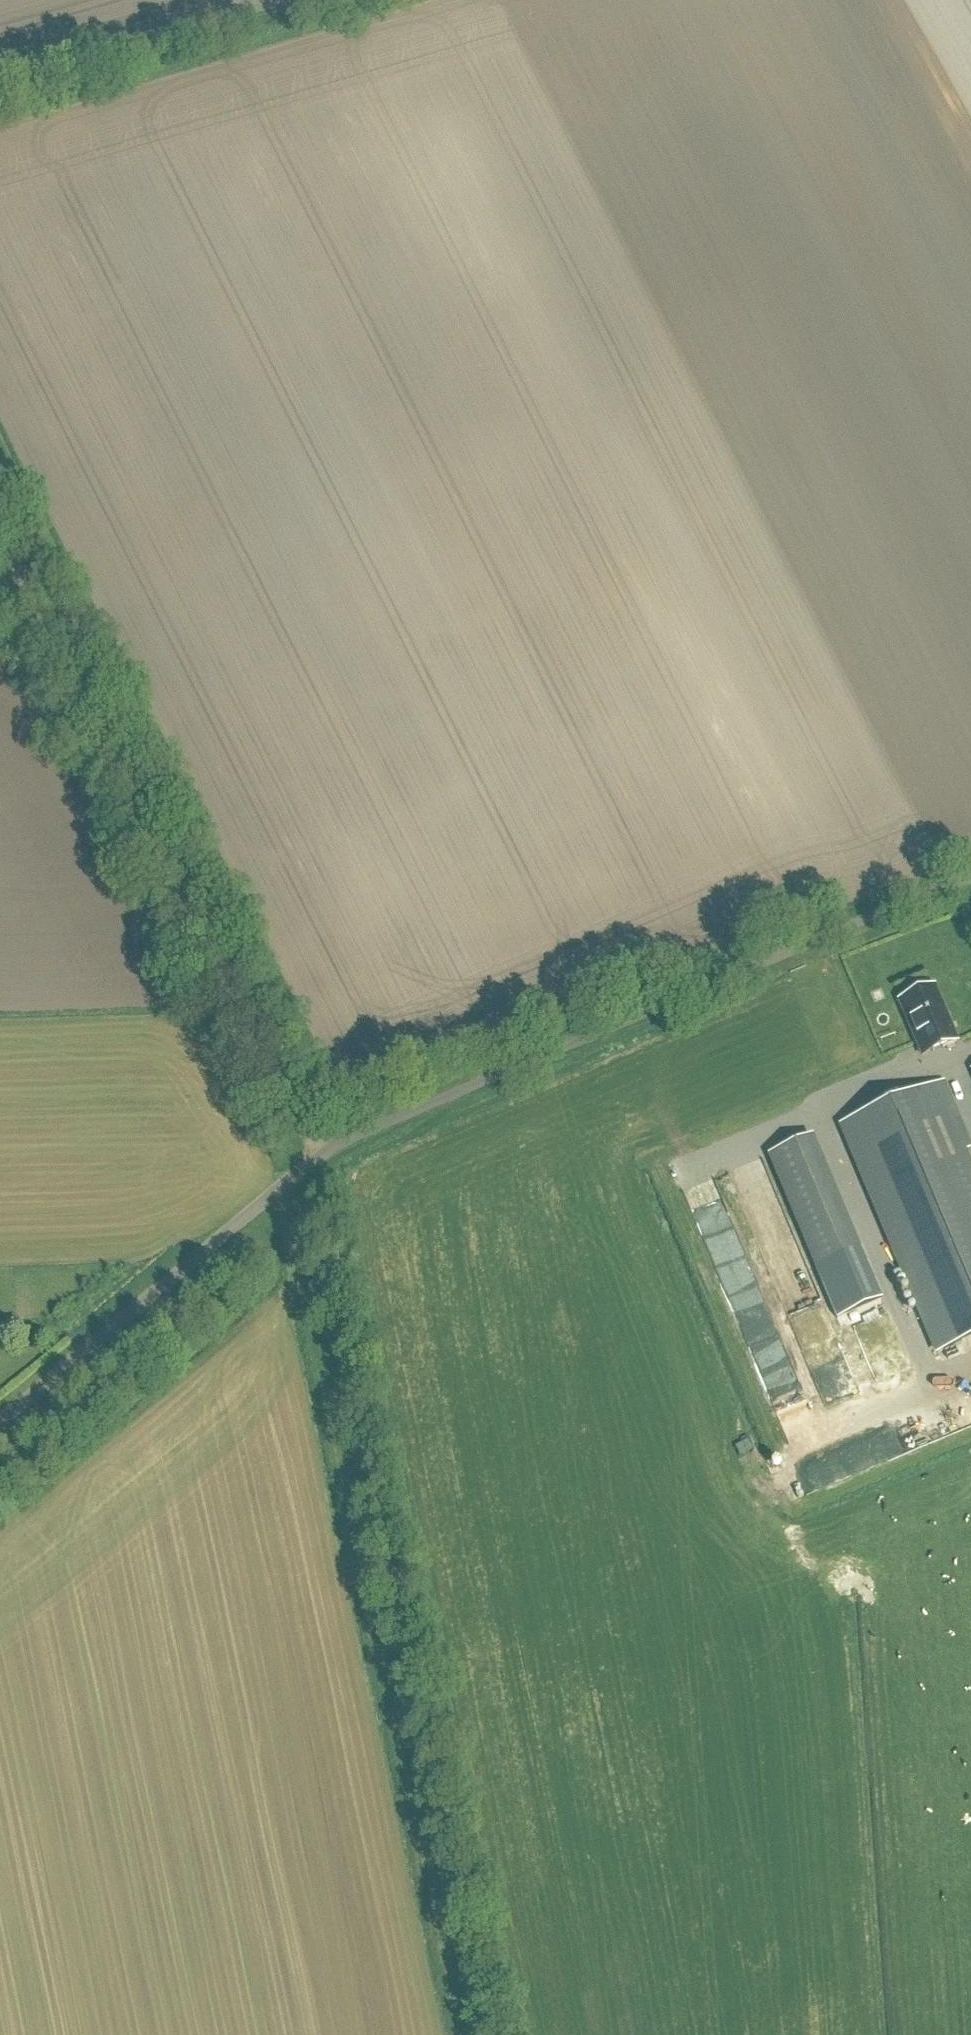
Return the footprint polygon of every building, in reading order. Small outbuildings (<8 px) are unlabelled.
[(914,998),(919,1010),(905,1016),(919,1047),(938,1039),(943,1050),(957,1044),(948,1021),(945,1022),(941,1013),(944,1012),(934,989),(914,998)] [(964,1153),(970,1150),(970,1147),(944,1083),(843,1126),(939,1354),(970,1340),(970,1170),(964,1153)] [(768,1157),(816,1271),(818,1270),(819,1270),(858,1254),(861,1252),(813,1138),(768,1157)] [(721,1176),(693,1188),(725,1259),(752,1247),(721,1176)] [(838,1323),(840,1322),(880,1305),(883,1304),(861,1252),(858,1254),(819,1270),(818,1270),(816,1271),(838,1323)] [(764,1259),(735,1269),(794,1435),(824,1424),(764,1259)]
